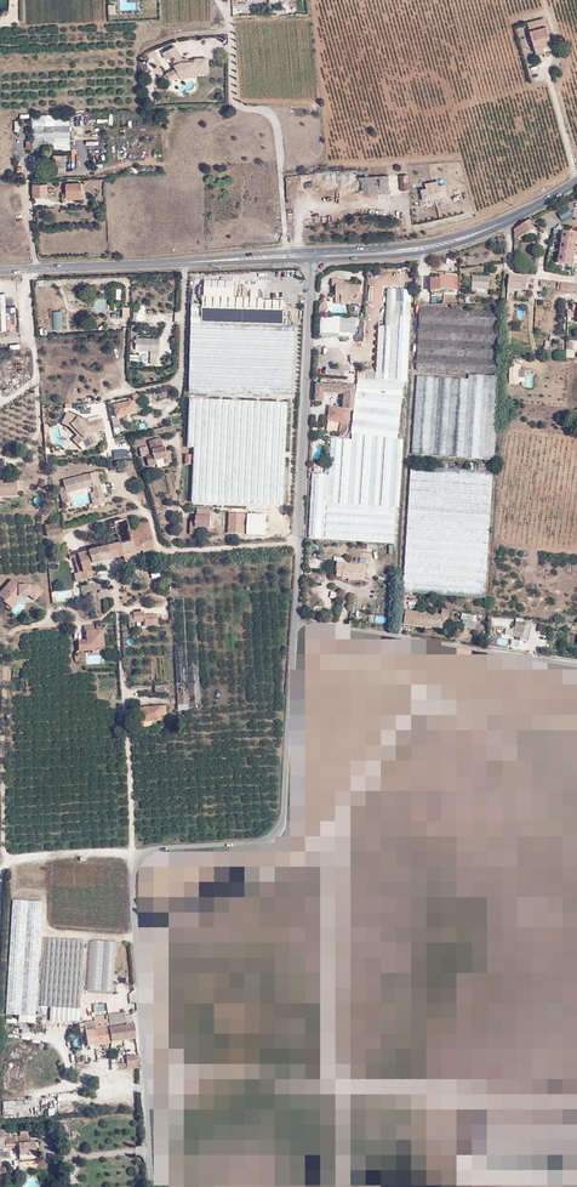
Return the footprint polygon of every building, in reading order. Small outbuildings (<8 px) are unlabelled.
[(543,18),(527,22),(534,47),(550,43),(543,18)] [(551,48),(550,43),(534,47),(535,53),(551,48)] [(182,57),(175,45),(172,46),(176,53),(178,58),(180,61),(188,60),(188,59),(188,57),(182,57)] [(172,55),(176,53),(172,46),(163,51),(166,58),(172,55)] [(178,58),(175,59),(174,60),(175,63),(174,64),(176,67),(166,72),(167,73),(164,75),(167,81),(170,79),(179,75),(180,75),(183,73),(196,72),(196,71),(207,71),(207,57),(195,57),(195,58),(188,59),(188,60),(180,61),(178,58)] [(66,163),(61,163),(61,159),(55,159),(55,171),(66,171),(66,163)] [(400,189),(408,188),(406,173),(399,174),(400,189)] [(359,192),(388,190),(386,174),(358,176),(359,192)] [(425,187),(426,190),(423,191),(424,194),(423,195),(424,200),(445,194),(443,186),(439,187),(438,184),(434,185),(433,180),(425,182),(426,187),(425,187)] [(82,198),(82,183),(66,183),(66,192),(62,193),(63,198),(82,198)] [(33,196),(47,195),(48,190),(48,184),(33,184),(33,196)] [(564,220),(572,215),(567,208),(560,213),(564,220)] [(534,222),(532,223),(531,221),(514,230),(514,235),(514,240),(515,240),(515,243),(519,243),(519,238),(535,229),(533,226),(535,225),(534,222)] [(576,235),(576,232),(562,230),(557,262),(573,265),(573,259),(575,249),(576,239),(576,235)] [(452,289),(453,276),(439,276),(439,279),(430,279),(430,291),(440,292),(441,289),(452,289)] [(489,282),(489,276),(473,276),(472,286),(489,287),(489,282)] [(534,283),(534,279),(510,276),(508,288),(526,290),(527,285),(530,285),(530,283),(534,283)] [(336,286),(336,304),(362,304),(362,284),(343,284),(343,279),(333,279),(333,286),(336,286)] [(233,282),(204,282),(204,297),(233,298),(233,282)] [(11,330),(11,319),(7,319),(6,312),(14,312),(13,307),(6,308),(5,293),(0,293),(0,330),(11,330)] [(233,298),(204,297),(204,304),(203,323),(283,325),(284,301),(262,300),(262,298),(233,298)] [(203,323),(204,304),(193,303),(193,322),(203,323)] [(573,304),(572,309),(567,309),(567,317),(576,317),(576,304),(573,304)] [(501,311),(420,307),(419,333),(500,337),(501,311)] [(61,329),(61,311),(52,311),(52,329),(61,329)] [(356,316),(320,317),(320,337),(350,337),(350,333),(356,333),(356,316)] [(417,369),(498,374),(500,337),(419,333),(417,369)] [(151,351),(159,352),(159,350),(159,338),(137,336),(136,349),(151,349),(151,351)] [(514,377),(518,377),(518,382),(525,382),(525,370),(519,370),(519,364),(514,364),(514,377)] [(412,454),(463,457),(468,378),(417,375),(412,454)] [(466,458),(492,459),(497,381),(471,379),(466,458)] [(346,385),(346,386),(316,385),(316,401),(321,402),(321,393),(345,394),(345,395),(349,395),(349,392),(349,385),(346,385)] [(352,433),(402,439),(407,397),(356,392),(352,433)] [(85,393),(86,401),(97,401),(97,393),(85,393)] [(245,508),(250,400),(196,398),(192,506),(245,508)] [(118,416),(140,411),(138,400),(115,405),(118,416)] [(346,434),(351,410),(330,406),(328,421),(341,422),(340,432),(346,434)] [(79,416),(67,411),(61,422),(69,427),(77,435),(72,439),(77,445),(82,441),(86,448),(99,442),(93,432),(106,428),(103,418),(89,421),(88,418),(84,416),(81,419),(79,416)] [(154,453),(147,455),(149,466),(156,464),(155,460),(164,458),(165,464),(172,462),(171,457),(168,458),(166,446),(163,446),(161,438),(149,441),(151,450),(154,449),(155,453),(154,453)] [(395,504),(398,444),(331,440),(328,499),(395,504)] [(282,453),(290,452),(289,441),(287,442),(287,445),(281,445),(282,453)] [(192,465),(193,455),(186,454),(185,464),(192,465)] [(411,593),(487,596),(492,471),(410,468),(407,544),(414,544),(414,551),(409,551),(408,573),(412,573),(411,593)] [(65,486),(58,488),(62,504),(72,501),(70,492),(92,486),(93,491),(90,492),(94,506),(106,503),(98,471),(63,479),(65,486)] [(0,481),(0,494),(3,494),(3,496),(16,496),(16,490),(23,490),(23,481),(0,481)] [(278,497),(288,497),(288,485),(277,485),(278,497)] [(325,539),(392,543),(394,508),(327,504),(325,539)] [(199,533),(199,528),(211,528),(211,509),(197,508),(197,521),(190,521),(190,533),(199,533)] [(229,514),(229,534),(246,534),(246,513),(229,514)] [(247,514),(248,536),(267,536),(266,514),(247,514)] [(113,527),(108,528),(112,544),(119,542),(131,539),(128,527),(126,519),(113,522),(113,527)] [(59,521),(44,525),(47,536),(62,533),(59,521)] [(148,529),(146,522),(135,525),(137,531),(148,529)] [(135,525),(128,527),(131,539),(134,553),(142,551),(139,538),(137,531),(135,525)] [(149,535),(148,529),(137,531),(139,538),(149,535)] [(152,548),(149,535),(139,538),(142,551),(152,548)] [(134,553),(131,539),(119,542),(122,556),(134,553)] [(113,558),(122,556),(119,542),(112,544),(110,545),(113,558)] [(108,559),(113,558),(110,545),(105,546),(108,559)] [(108,559),(105,546),(88,551),(91,564),(100,561),(108,559)] [(89,572),(89,569),(92,568),(91,564),(88,551),(79,553),(84,579),(90,578),(89,572)] [(365,566),(336,562),(335,571),(337,572),(336,576),(342,577),(343,579),(355,581),(356,580),(361,580),(361,576),(364,576),(365,566)] [(12,579),(0,592),(0,594),(6,599),(4,601),(11,607),(17,601),(15,600),(19,595),(22,595),(30,594),(36,599),(43,590),(36,584),(30,584),(18,584),(12,579)] [(104,592),(106,608),(112,608),(109,584),(101,585),(102,593),(104,592)] [(172,598),(177,705),(199,703),(194,597),(172,598)] [(157,614),(144,615),(144,611),(130,612),(131,623),(135,622),(135,627),(158,626),(157,614)] [(446,623),(447,616),(406,611),(404,623),(442,628),(442,623),(446,623)] [(514,622),(514,629),(524,630),(524,622),(514,622)] [(87,640),(78,641),(79,651),(88,651),(88,647),(95,647),(95,644),(104,643),(102,624),(97,625),(97,629),(94,630),(94,625),(84,626),(85,631),(86,631),(87,640)] [(160,714),(165,714),(165,706),(140,707),(141,722),(161,720),(160,714)] [(11,900),(7,1015),(18,1015),(18,1023),(36,1023),(40,901),(11,900)] [(81,1009),(84,940),(43,938),(40,1008),(50,1008),(49,1021),(70,1022),(70,1008),(81,1009)] [(113,992),(115,942),(89,941),(87,991),(113,992)] [(124,1013),(109,1014),(110,1019),(111,1026),(126,1024),(124,1013)] [(111,1026),(110,1019),(95,1021),(96,1028),(111,1026)] [(85,1022),(88,1046),(95,1045),(93,1029),(96,1028),(95,1021),(85,1022)] [(95,1045),(136,1039),(134,1023),(126,1024),(111,1026),(96,1028),(93,1029),(95,1045)] [(154,1061),(154,1070),(163,1070),(162,1060),(154,1061)] [(473,1106),(468,1152),(576,1160),(576,1114),(473,1106)] [(16,1142),(18,1143),(19,1157),(27,1156),(28,1158),(37,1158),(37,1154),(35,1154),(36,1146),(38,1146),(37,1142),(28,1142),(27,1135),(15,1136),(16,1142)]
